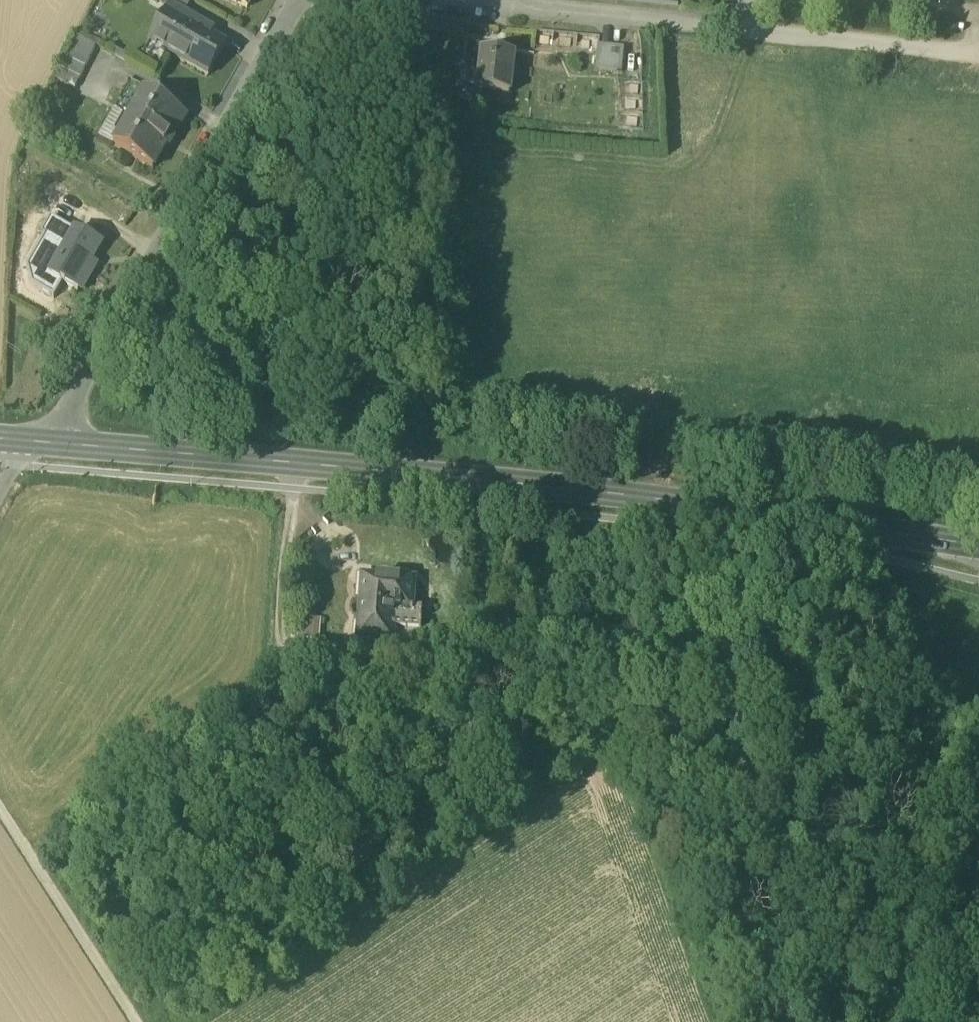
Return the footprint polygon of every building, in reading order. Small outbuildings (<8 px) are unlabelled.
[(184,16),(191,2),(187,0),(153,0),(170,9),(171,9),(184,16)] [(246,11),(252,0),(227,0),(246,11)] [(168,56),(189,19),(184,16),(171,9),(170,9),(150,46),(168,56)] [(214,33),(189,19),(168,56),(208,78),(226,47),(211,38),(214,33)] [(55,82),(75,92),(97,49),(77,39),(55,82)] [(597,73),(608,74),(611,52),(600,51),(597,73)] [(623,54),(611,52),(608,74),(621,75),(623,54)] [(477,94),(511,97),(515,57),(481,54),(477,94)] [(114,150),(153,171),(166,148),(168,150),(187,117),(146,94),(114,150)] [(45,235),(65,247),(75,231),(52,217),(42,233),(45,235)] [(63,282),(83,294),(97,269),(92,266),(103,247),(75,231),(65,247),(49,275),(61,282),(61,281),(63,282)] [(45,235),(27,266),(31,284),(54,297),(63,282),(61,281),(61,282),(49,275),(65,247),(45,235)] [(370,588),(361,588),(359,621),(373,621),(372,639),(392,640),(393,627),(421,628),(422,609),(412,608),(414,578),(395,577),(395,578),(370,576),(370,588)] [(362,576),(361,588),(370,588),(370,576),(362,576)] [(321,620),(299,618),(297,639),(319,641),(321,620)] [(359,621),(357,638),(372,639),(373,621),(359,621)]
